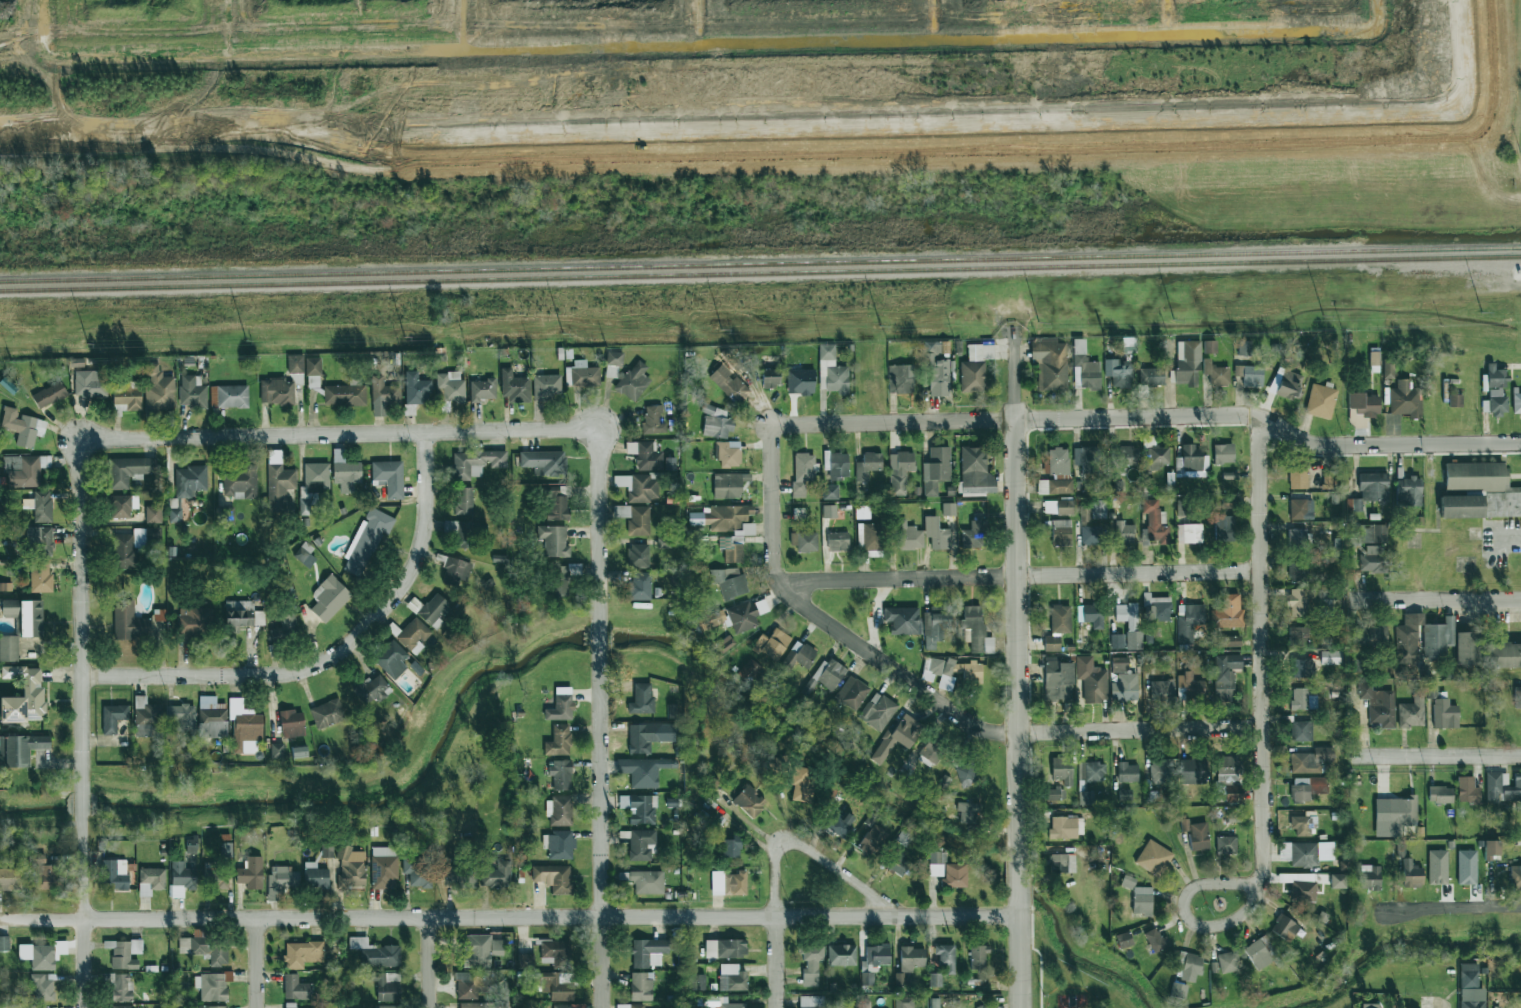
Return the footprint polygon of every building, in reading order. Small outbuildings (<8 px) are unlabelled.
[(1030,338),(1031,363),(1037,362),(1038,391),(1067,390),(1066,343),(1057,343),(1057,337),(1030,338)] [(1100,388),(1100,361),(1086,362),(1086,338),(1073,339),(1074,389),(1100,388)] [(1205,354),(1217,353),(1216,340),(1204,341),(1205,354)] [(949,359),(939,359),(939,341),(926,342),(927,396),(949,396),(949,359)] [(1200,341),(1177,341),(1177,370),(1169,370),(1170,385),(1197,384),(1197,371),(1201,371),(1200,341)] [(1238,355),(1251,355),(1251,341),(1239,341),(1238,355)] [(848,366),(835,367),(835,344),(819,345),(820,387),(825,387),(825,391),(838,391),(838,395),(848,395),(848,366)] [(606,365),(622,366),(623,352),(606,351),(606,365)] [(1380,351),(1370,351),(1369,366),(1379,366),(1380,351)] [(288,373),(304,373),(303,355),(287,355),(288,373)] [(321,357),(305,357),(306,375),(321,375),(321,357)] [(573,367),(565,367),(566,386),(600,384),(599,367),(587,367),(586,359),(573,360),(573,367)] [(647,367),(637,359),(615,388),(634,403),(651,380),(642,373),(647,367)] [(1119,359),(1105,359),(1104,376),(1112,376),(1112,387),(1131,388),(1132,362),(1119,362),(1119,359)] [(173,410),(173,377),(160,377),(160,363),(145,363),(145,410),(173,410)] [(733,375),(722,363),(709,375),(733,401),(747,388),(734,374),(733,375)] [(1507,396),(1505,396),(1506,370),(1495,369),(1495,363),(1488,363),(1487,400),(1482,400),(1482,414),(1507,415),(1507,396)] [(618,366),(606,365),(606,377),(617,378),(618,366)] [(888,365),(889,394),(914,393),(914,365),(888,365)] [(1234,376),(1242,376),(1242,380),(1262,381),(1263,366),(1234,365),(1234,376)] [(1229,366),(1210,367),(1211,385),(1229,385),(1229,366)] [(530,401),(530,377),(513,377),(512,367),(501,368),(502,402),(530,401)] [(1269,391),(1293,401),(1303,376),(1280,367),(1269,391)] [(1164,368),(1139,368),(1139,385),(1164,385),(1164,368)] [(779,369),(762,370),(762,387),(780,387),(779,369)] [(74,396),(107,396),(107,370),(74,371),(74,396)] [(787,394),(814,394),(814,370),(787,370),(787,394)] [(405,404),(430,404),(430,380),(418,380),(418,371),(405,371),(405,404)] [(465,402),(465,379),(460,379),(459,372),(436,373),(437,402),(465,402)] [(303,374),(288,374),(288,384),(303,383),(303,374)] [(561,374),(533,375),(534,400),(553,400),(553,394),(561,393),(561,374)] [(180,407),(207,406),(207,386),(201,386),(200,375),(179,375),(180,407)] [(400,385),(384,386),(383,375),(371,376),(372,416),(385,416),(385,403),(401,403),(400,385)] [(319,376),(309,376),(309,388),(319,387),(319,376)] [(294,404),(294,382),(284,383),(284,379),(260,379),(260,405),(294,404)] [(1421,419),(1420,389),(1411,389),(1411,379),(1396,380),(1396,388),(1388,388),(1389,415),(1409,414),(1409,419),(1421,419)] [(496,400),(495,380),(469,380),(470,400),(496,400)] [(31,395),(38,409),(68,395),(61,381),(31,395)] [(1337,390),(1312,383),(1305,413),(1330,419),(1337,390)] [(248,407),(247,385),(210,386),(211,408),(248,407)] [(323,386),(324,405),(366,404),(365,385),(323,386)] [(113,412),(141,411),(141,386),(121,386),(121,389),(113,390),(113,412)] [(1513,414),(1520,414),(1520,393),(1513,393),(1513,414)] [(1349,394),(1349,408),(1356,409),(1355,416),(1379,417),(1379,394),(1349,394)] [(701,434),(729,440),(733,420),(725,418),(727,410),(703,404),(701,412),(706,414),(701,434)] [(415,405),(404,405),(404,415),(416,415),(415,405)] [(661,405),(643,406),(644,433),(666,433),(666,422),(661,423),(661,405)] [(47,420),(18,415),(19,409),(4,406),(0,428),(18,431),(15,446),(33,449),(35,436),(43,437),(47,420)] [(1161,471),(1161,464),(1169,464),(1169,446),(1155,446),(1155,436),(1142,437),(1143,472),(1161,471)] [(675,458),(662,458),(662,451),(656,452),(655,441),(626,442),(626,454),(636,454),(636,471),(675,470),(675,458)] [(740,441),(718,441),(718,467),(741,467),(740,441)] [(1182,444),(1182,457),(1176,457),(1175,477),(1193,477),(1194,475),(1207,475),(1208,453),(1195,452),(1195,444),(1182,444)] [(1233,444),(1214,444),(1214,463),(1234,462),(1233,444)] [(986,446),(961,447),(962,493),(996,493),(996,475),(987,475),(986,446)] [(1119,465),(1137,465),(1137,447),(1120,446),(1119,465)] [(924,462),(925,496),(937,495),(937,481),(950,481),(950,447),(930,447),(930,462),(924,462)] [(1073,465),(1082,465),(1081,473),(1093,473),(1093,463),(1099,463),(1100,448),(1074,447),(1073,465)] [(361,462),(344,462),(344,449),(333,448),(332,483),(340,483),(340,493),(354,494),(354,483),(361,483),(361,462)] [(1069,474),(1068,448),(1049,449),(1049,474),(1069,474)] [(296,470),(282,470),(282,450),(268,450),(268,511),(286,511),(286,489),(296,489),(296,470)] [(519,452),(520,467),(534,467),(534,475),(565,475),(565,451),(519,452)] [(848,452),(823,453),(824,470),(829,470),(829,478),(848,478),(848,452)] [(882,470),(882,452),(863,453),(863,462),(855,462),(856,482),(868,481),(868,470),(882,470)] [(889,453),(890,496),(906,495),(906,471),(914,471),(914,452),(889,453)] [(806,498),(806,481),(816,481),(816,453),(793,453),(794,498),(806,498)] [(51,456),(3,456),(3,474),(7,474),(8,487),(40,487),(40,467),(51,467),(51,456)] [(110,490),(129,489),(128,475),(157,474),(156,457),(109,459),(110,490)] [(371,462),(372,483),(386,483),(386,499),(403,499),(402,461),(371,462)] [(1520,517),(1520,487),(1507,487),(1506,462),(1445,463),(1445,490),(1470,490),(1470,495),(1440,496),(1440,518),(1520,517)] [(329,463),(304,463),(304,491),(329,491),(329,463)] [(175,467),(176,498),(195,498),(195,490),(207,490),(207,467),(175,467)] [(223,468),(222,497),(256,498),(257,468),(223,468)] [(1289,489),(1307,489),(1307,469),(1289,469),(1289,489)] [(742,498),(742,481),(751,481),(751,473),(713,474),(714,499),(742,498)] [(1360,473),(1359,499),(1353,499),(1352,506),(1362,506),(1362,500),(1388,501),(1388,473),(1360,473)] [(627,501),(658,502),(659,479),(650,479),(650,475),(632,475),(631,491),(627,491),(627,501)] [(1421,478),(1396,478),(1396,507),(1421,506),(1421,478)] [(1039,480),(1040,495),(1073,494),(1073,479),(1039,480)] [(838,485),(823,485),(823,499),(838,500),(838,485)] [(473,514),(472,487),(457,488),(458,515),(473,514)] [(569,520),(568,496),(559,496),(558,490),(549,490),(549,520),(569,520)] [(138,507),(138,496),(111,495),(111,518),(130,519),(131,506),(138,507)] [(1107,500),(1092,499),(1091,519),(1106,519),(1107,500)] [(1142,499),(1142,514),(1147,514),(1148,540),(1158,539),(1158,545),(1170,544),(1169,524),(1166,524),(1165,511),(1159,511),(1158,499),(1142,499)] [(1289,519),(1313,520),(1313,499),(1290,499),(1289,519)] [(943,516),(956,516),(956,503),(942,503),(943,516)] [(650,506),(618,506),(618,509),(622,509),(622,517),(628,517),(628,536),(650,536),(650,506)] [(688,513),(689,526),(710,525),(710,532),(732,531),(732,544),(741,543),(741,535),(754,535),(754,523),(747,523),(747,515),(754,514),(754,506),(710,507),(710,512),(688,513)] [(869,506),(856,506),(856,519),(869,519),(869,506)] [(161,523),(161,507),(146,507),(146,523),(161,523)] [(181,522),(181,507),(169,507),(169,522),(181,522)] [(310,507),(299,507),(299,515),(311,515),(310,507)] [(394,518),(370,507),(364,520),(362,519),(344,558),(347,559),(342,570),(364,580),(394,518)] [(1091,521),(1090,508),(1080,508),(1081,522),(1091,521)] [(1234,541),(1233,515),(1214,516),(1215,542),(1234,541)] [(938,516),(924,516),(924,537),(930,537),(930,549),(949,549),(949,529),(938,529),(938,516)] [(923,527),(907,528),(906,519),(895,520),(897,550),(924,549),(923,527)] [(1071,545),(1070,519),(1052,520),(1053,546),(1071,545)] [(453,541),(469,541),(469,521),(444,520),(443,534),(453,534),(453,541)] [(961,530),(961,547),(984,548),(985,520),(971,520),(971,530),(961,530)] [(1134,525),(1124,525),(1124,520),(1116,520),(1115,545),(1134,545),(1134,525)] [(879,523),(859,524),(859,557),(880,557),(879,523)] [(1177,525),(1177,543),(1202,542),(1201,524),(1177,525)] [(1388,524),(1349,524),(1349,547),(1360,547),(1359,572),(1386,572),(1386,544),(1388,544),(1388,524)] [(52,526),(27,527),(28,553),(52,552),(52,526)] [(570,557),(570,546),(566,546),(566,526),(537,526),(537,538),(544,538),(544,557),(570,557)] [(1081,526),(1082,544),(1102,544),(1102,526),(1081,526)] [(160,541),(161,528),(146,527),(145,541),(160,541)] [(133,534),(114,535),(115,569),(136,568),(136,547),(145,547),(145,528),(133,529),(133,534)] [(1306,551),(1307,529),(1288,529),(1288,551),(1306,551)] [(797,552),(817,551),(817,532),(790,533),(790,546),(796,546),(797,552)] [(827,533),(828,551),(849,551),(848,532),(827,533)] [(731,545),(730,537),(718,537),(719,550),(724,549),(725,563),(743,562),(742,544),(731,545)] [(316,559),(305,550),(308,547),(303,543),(293,556),(308,569),(316,559)] [(649,568),(649,545),(628,544),(628,568),(649,568)] [(457,587),(459,580),(467,582),(472,562),(448,556),(441,583),(457,587)] [(30,592),(52,593),(53,573),(49,573),(49,560),(30,560),(30,592)] [(1308,581),(1308,561),(1288,562),(1289,581),(1308,581)] [(713,584),(719,583),(723,599),(747,594),(741,565),(710,572),(713,584)] [(569,566),(552,566),(551,599),(568,600),(569,566)] [(628,600),(651,600),(651,572),(632,572),(632,581),(628,581),(628,600)] [(310,610),(325,624),(352,595),(330,574),(311,595),(318,601),(310,610)] [(1308,588),(1288,589),(1288,617),(1308,617),(1308,588)] [(440,618),(451,605),(436,592),(417,613),(436,630),(444,621),(440,618)] [(1144,621),(1170,621),(1170,597),(1150,598),(1150,593),(1144,593),(1144,621)] [(1211,610),(1212,627),(1242,627),(1241,594),(1220,594),(1221,609),(1211,610)] [(726,609),(735,634),(758,625),(755,616),(768,611),(764,599),(750,604),(749,600),(726,609)] [(43,637),(42,600),(2,600),(2,618),(19,618),(19,637),(43,637)] [(134,600),(114,600),(114,638),(149,638),(150,619),(134,618),(134,600)] [(253,601),(226,601),(225,633),(238,634),(238,625),(265,626),(266,611),(253,611),(253,601)] [(1323,614),(1330,615),(1332,602),(1325,601),(1323,614)] [(1137,603),(1115,604),(1115,621),(1127,621),(1127,632),(1137,632),(1137,603)] [(924,612),(923,649),(935,649),(935,641),(943,641),(943,628),(951,628),(951,605),(930,605),(930,612),(924,612)] [(969,629),(970,653),(984,653),(983,605),(963,606),(964,620),(959,620),(959,629),(969,629)] [(1071,633),(1070,605),(1050,605),(1051,633),(1071,633)] [(1077,605),(1077,622),(1092,622),(1092,630),(1103,630),(1102,605),(1077,605)] [(1178,605),(1178,643),(1193,643),(1193,625),(1204,625),(1204,605),(1178,605)] [(920,608),(884,607),(883,621),(891,621),(891,634),(919,635),(920,608)] [(211,608),(178,608),(178,635),(211,635),(211,608)] [(696,618),(701,633),(729,623),(723,608),(696,618)] [(166,609),(153,609),(153,621),(166,621),(166,609)] [(271,640),(298,636),(293,612),(279,614),(281,627),(269,629),(271,640)] [(1424,659),(1447,659),(1446,646),(1454,646),(1454,616),(1444,616),(1445,624),(1424,624),(1424,613),(1405,614),(1405,626),(1396,626),(1397,664),(1419,664),(1418,625),(1424,625),(1424,659)] [(433,633),(415,616),(395,637),(415,655),(425,645),(423,643),(433,633)] [(1357,625),(1357,645),(1387,646),(1387,626),(1357,625)] [(1309,627),(1289,626),(1289,644),(1309,645),(1309,627)] [(768,638),(761,633),(752,647),(775,663),(791,638),(775,627),(768,638)] [(1456,666),(1479,665),(1478,632),(1455,632),(1456,666)] [(1125,649),(1124,634),(1110,634),(1111,649),(1125,649)] [(0,636),(0,662),(18,662),(19,636),(0,636)] [(1044,651),(1060,651),(1060,636),(1044,636),(1044,651)] [(1241,636),(1218,636),(1218,646),(1240,647),(1241,636)] [(402,662),(408,655),(393,639),(373,659),(394,681),(407,667),(402,662)] [(795,662),(806,669),(817,652),(797,639),(783,662),(791,668),(795,662)] [(1488,643),(1488,667),(1520,667),(1520,643),(1488,643)] [(1241,654),(1213,655),(1214,702),(1234,701),(1233,669),(1242,669),(1241,654)] [(1107,668),(1093,668),(1093,656),(1076,656),(1075,680),(1083,680),(1083,702),(1107,703),(1107,668)] [(813,679),(831,692),(847,669),(828,657),(813,679)] [(1137,701),(1137,673),(1129,673),(1129,657),(1112,658),(1112,672),(1117,672),(1117,683),(1111,683),(1111,701),(1137,701)] [(737,672),(749,683),(762,669),(751,658),(737,672)] [(1292,677),(1314,678),(1315,659),(1292,659),(1292,677)] [(981,682),(982,661),(929,660),(929,674),(939,674),(938,689),(952,690),(953,673),(962,673),(962,682),(981,682)] [(1044,661),(1045,702),(1073,702),(1073,661),(1044,661)] [(43,721),(43,667),(1,667),(1,679),(21,679),(21,689),(27,689),(27,697),(0,697),(0,721),(43,721)] [(353,690),(364,705),(374,698),(378,702),(392,692),(378,672),(353,690)] [(1204,680),(1192,680),(1192,673),(1178,673),(1177,687),(1185,687),(1185,698),(1204,698),(1204,680)] [(855,710),(869,688),(849,675),(835,697),(855,710)] [(1150,701),(1174,702),(1174,680),(1150,680),(1150,701)] [(652,683),(634,683),(634,702),(628,702),(628,713),(653,713),(652,683)] [(1394,728),(1395,690),(1373,690),(1373,683),(1360,683),(1359,699),(1370,700),(1369,728),(1394,728)] [(1428,698),(1438,698),(1437,686),(1427,686),(1428,698)] [(573,719),(572,687),(554,687),(555,709),(544,709),(545,720),(573,719)] [(1291,688),(1292,709),(1315,708),(1315,687),(1291,688)] [(1424,727),(1424,688),(1413,688),(1413,703),(1399,704),(1399,727),(1424,727)] [(882,732),(897,704),(874,691),(858,720),(882,732)] [(134,696),(135,737),(152,736),(152,726),(162,726),(162,704),(146,704),(146,696),(134,696)] [(216,696),(198,696),(199,738),(227,738),(227,703),(217,704),(216,696)] [(317,730),(346,718),(338,697),(308,709),(317,730)] [(234,753),(256,753),(257,741),(262,741),(263,715),(254,714),(254,708),(243,708),(243,698),(229,698),(229,720),(234,720),(234,753)] [(1458,705),(1449,705),(1449,699),(1434,699),(1433,728),(1458,728),(1458,705)] [(194,705),(167,704),(166,722),(176,722),(176,730),(194,731),(194,705)] [(102,706),(103,735),(117,735),(116,720),(129,719),(128,705),(102,706)] [(282,738),(305,736),(302,709),(279,712),(282,738)] [(895,742),(908,749),(923,725),(904,713),(892,731),(888,728),(869,758),(880,765),(895,742)] [(1312,742),(1313,721),(1291,721),(1290,741),(1312,742)] [(544,755),(570,755),(570,724),(553,724),(552,742),(544,742),(544,755)] [(629,724),(629,754),(650,754),(650,742),(675,741),(675,724),(629,724)] [(30,767),(29,750),(50,749),(50,736),(0,736),(0,767),(30,767)] [(284,744),(271,744),(270,759),(283,759),(284,744)] [(293,758),(307,756),(306,745),(291,748),(293,758)] [(932,764),(939,756),(926,745),(919,752),(932,764)] [(1314,753),(1291,753),(1291,773),(1321,773),(1321,760),(1334,760),(1333,747),(1314,747),(1314,753)] [(1071,786),(1072,755),(1052,755),(1051,779),(1063,779),(1063,786),(1071,786)] [(1242,783),(1239,783),(1239,756),(1215,756),(1216,803),(1242,803),(1242,783)] [(675,759),(617,759),(617,773),(630,773),(631,788),(658,788),(658,768),(675,768),(675,759)] [(1150,784),(1174,783),(1173,759),(1150,760),(1150,784)] [(1180,784),(1205,783),(1205,759),(1179,759),(1180,784)] [(553,790),(570,790),(571,760),(550,760),(550,776),(553,776),(553,790)] [(954,768),(963,788),(979,781),(971,761),(954,768)] [(1080,763),(1080,782),(1105,781),(1104,762),(1080,763)] [(789,800),(810,803),(816,767),(795,763),(789,800)] [(1138,781),(1138,763),(1117,763),(1117,782),(1138,781)] [(1514,770),(1514,786),(1507,786),(1508,773),(1486,773),(1486,800),(1520,801),(1520,770),(1514,770)] [(1457,776),(1458,802),(1480,802),(1480,787),(1474,787),(1474,776),(1457,776)] [(1328,777),(1307,777),(1307,784),(1292,785),(1292,801),(1310,801),(1310,793),(1328,793),(1328,777)] [(752,819),(767,802),(748,784),(732,800),(752,819)] [(1453,787),(1429,786),(1428,802),(1452,803),(1453,787)] [(1047,788),(1047,800),(1065,799),(1065,788),(1047,788)] [(1131,789),(1119,789),(1119,802),(1131,802),(1131,789)] [(1094,791),(1078,791),(1079,805),(1094,804),(1094,791)] [(1388,798),(1388,836),(1403,836),(1403,825),(1416,825),(1417,795),(1407,794),(1407,799),(1388,798)] [(656,795),(630,795),(630,824),(656,824),(656,795)] [(549,825),(571,826),(572,797),(546,797),(546,817),(550,817),(549,825)] [(979,803),(957,802),(957,811),(960,811),(959,823),(978,824),(979,803)] [(842,819),(834,814),(824,829),(843,841),(857,819),(846,812),(842,819)] [(1240,821),(1240,812),(1226,813),(1227,822),(1240,821)] [(1293,837),(1314,836),(1314,816),(1292,816),(1293,837)] [(1051,818),(1052,830),(1048,830),(1048,838),(1083,837),(1083,817),(1051,818)] [(1188,823),(1188,820),(1181,820),(1181,831),(1190,830),(1191,851),(1209,850),(1207,823),(1188,823)] [(871,857),(886,832),(872,823),(857,848),(871,857)] [(628,830),(629,861),(651,861),(651,846),(656,846),(656,829),(628,830)] [(574,831),(551,830),(551,837),(544,837),(544,850),(549,850),(548,859),(573,860),(574,831)] [(724,857),(740,857),(740,834),(733,834),(733,839),(724,839),(724,857)] [(1217,855),(1237,854),(1236,836),(1216,837),(1217,855)] [(1162,877),(1173,852),(1147,839),(1135,864),(1162,877)] [(1500,855),(1499,840),(1484,841),(1484,860),(1492,860),(1492,855),(1500,855)] [(1405,856),(1405,841),(1396,842),(1396,857),(1405,856)] [(1280,842),(1280,860),(1291,860),(1291,867),(1318,867),(1318,860),(1333,860),(1333,843),(1280,842)] [(333,858),(333,843),(322,843),(322,857),(333,858)] [(365,851),(351,852),(351,845),(337,845),(337,859),(341,859),(341,875),(337,875),(337,888),(365,887),(365,851)] [(397,847),(372,847),(371,888),(396,889),(397,847)] [(895,850),(884,866),(901,877),(912,861),(895,850)] [(1447,850),(1428,850),(1428,884),(1447,884),(1447,850)] [(966,887),(966,864),(946,864),(946,851),(929,852),(929,876),(942,876),(942,887),(966,887)] [(1458,884),(1477,884),(1476,851),(1457,851),(1458,884)] [(45,854),(34,854),(33,888),(58,889),(59,865),(45,865),(45,854)] [(1075,872),(1075,854),(1049,854),(1049,873),(1075,872)] [(236,868),(236,884),(247,883),(247,889),(262,889),(262,856),(246,856),(246,868),(236,868)] [(402,874),(409,874),(409,888),(431,887),(431,857),(402,858),(402,874)] [(1402,887),(1423,887),(1422,866),(1412,866),(1412,858),(1402,858),(1402,887)] [(127,890),(127,860),(102,859),(102,890),(127,890)] [(1349,869),(1349,860),(1340,861),(1340,870),(1349,869)] [(185,861),(170,861),(170,897),(184,897),(184,889),(196,889),(195,868),(185,868),(185,861)] [(510,861),(496,861),(496,869),(481,869),(481,887),(511,887),(510,861)] [(532,882),(544,881),(544,887),(551,887),(551,894),(571,894),(570,865),(532,866),(532,882)] [(1380,866),(1360,865),(1360,889),(1380,890),(1380,866)] [(1510,865),(1510,890),(1520,890),(1520,866),(1510,865)] [(444,883),(462,884),(461,888),(476,888),(476,867),(445,866),(444,883)] [(299,871),(291,871),(291,868),(268,867),(267,900),(282,900),(282,887),(299,887),(299,871)] [(20,890),(21,869),(0,868),(0,889),(20,890)] [(151,897),(151,890),(165,890),(165,868),(139,868),(139,896),(151,897)] [(329,868),(304,868),(304,887),(328,888),(329,868)] [(746,870),(737,870),(737,872),(711,873),(711,895),(746,895),(746,870)] [(663,871),(618,872),(619,881),(634,881),(634,894),(664,893),(663,871)] [(228,889),(227,873),(211,873),(212,890),(228,889)] [(1315,873),(1291,873),(1290,900),(1314,901),(1315,873)] [(1330,874),(1331,889),(1346,888),(1346,874),(1330,874)] [(1151,916),(1152,887),(1133,887),(1132,916),(1151,916)] [(1300,926),(1281,913),(1270,930),(1289,943),(1300,926)] [(1170,944),(1165,935),(1160,938),(1155,927),(1143,933),(1153,953),(1170,944)] [(1120,949),(1133,944),(1128,931),(1115,936),(1120,949)] [(462,967),(490,967),(490,955),(503,955),(503,940),(491,940),(491,935),(463,935),(462,967)] [(9,950),(9,936),(0,936),(0,951),(9,950)] [(228,966),(227,941),(208,941),(208,937),(178,938),(178,954),(209,953),(210,966),(228,966)] [(400,946),(368,946),(368,937),(349,937),(349,949),(360,949),(360,967),(400,966),(400,946)] [(631,967),(661,967),(661,953),(669,953),(669,939),(631,940),(631,967)] [(746,957),(746,939),(705,940),(705,958),(746,957)] [(1255,970),(1272,962),(1261,939),(1244,946),(1255,970)] [(142,941),(104,940),(104,948),(112,948),(111,969),(139,969),(139,960),(130,959),(130,954),(142,954),(142,941)] [(541,963),(554,963),(553,968),(569,969),(570,941),(541,940),(541,963)] [(323,961),(323,942),(285,942),(285,969),(303,969),(303,961),(323,961)] [(855,944),(827,945),(827,966),(855,966),(855,944)] [(954,974),(955,945),(934,944),(934,955),(940,955),(940,974),(954,974)] [(54,970),(55,946),(31,945),(31,970),(54,970)] [(817,987),(818,960),(823,960),(824,946),(804,945),(804,969),(803,969),(802,986),(817,987)] [(971,945),(970,969),(986,969),(987,946),(971,945)] [(925,947),(900,947),(899,972),(913,972),(913,966),(924,967),(925,947)] [(1217,955),(1221,974),(1240,969),(1236,950),(1217,955)] [(1203,956),(1180,952),(1175,979),(1194,982),(1195,975),(1200,975),(1203,956)] [(1459,1007),(1485,1007),(1484,989),(1478,989),(1477,963),(1459,963),(1459,1007)] [(738,964),(719,964),(719,991),(747,990),(746,970),(738,970),(738,964)] [(477,999),(477,993),(489,993),(489,972),(456,973),(456,999),(477,999)] [(573,1000),(573,983),(558,983),(558,972),(540,972),(541,992),(550,992),(550,1001),(573,1000)] [(904,972),(894,972),(894,984),(904,984),(904,972)] [(131,973),(111,974),(112,1002),(132,1001),(131,973)] [(200,1001),(227,1001),(227,981),(232,981),(232,973),(194,974),(194,988),(200,988),(200,1001)] [(284,999),(310,999),(311,983),(298,983),(298,973),(285,973),(284,999)] [(653,973),(631,973),(630,1001),(652,1001),(653,973)] [(941,973),(929,974),(929,987),(941,986),(941,973)] [(401,1001),(400,974),(376,975),(377,1002),(401,1001)] [(705,990),(705,975),(692,975),(692,990),(705,990)] [(53,976),(33,976),(33,1001),(54,1001),(53,976)] [(1169,996),(1184,999),(1187,985),(1172,982),(1169,996)] [(727,1005),(727,997),(706,996),(706,1005),(727,1005)] [(894,1007),(914,1007),(914,997),(894,997),(894,1007)] [(930,998),(930,1007),(939,1007),(939,998),(930,998)]
